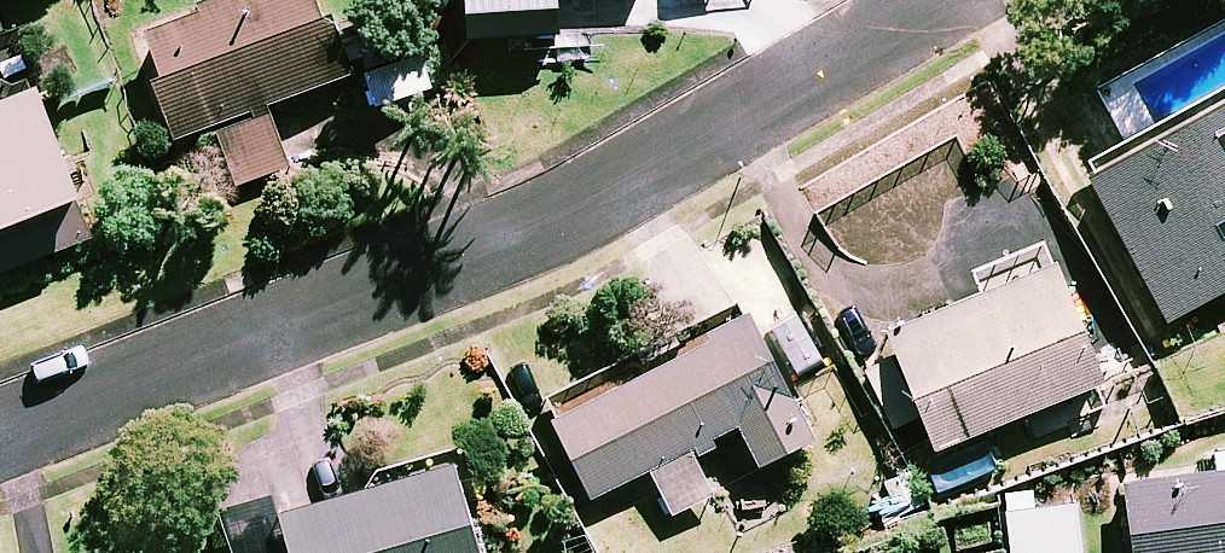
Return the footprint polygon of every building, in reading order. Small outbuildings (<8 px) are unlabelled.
[(331,0),(194,0),(141,19),(182,132),(201,125),(223,185),(292,160),(269,98),(355,67),(331,0)] [(473,28),(564,25),(563,0),(472,0),(473,28)] [(96,230),(73,175),(85,170),(44,71),(0,89),(0,247),(8,266),(96,230)] [(1087,155),(1169,312),(1224,283),(1224,83),(1087,155)] [(1112,371),(1064,250),(889,321),(938,441),(1112,371)] [(792,368),(759,303),(554,406),(596,490),(651,462),(675,510),(717,489),(695,445),(744,421),(763,458),(809,434),(779,374),(792,368)] [(459,451),(283,500),(298,552),(487,552),(459,451)] [(1126,477),(1139,552),(1224,552),(1224,462),(1126,477)]
